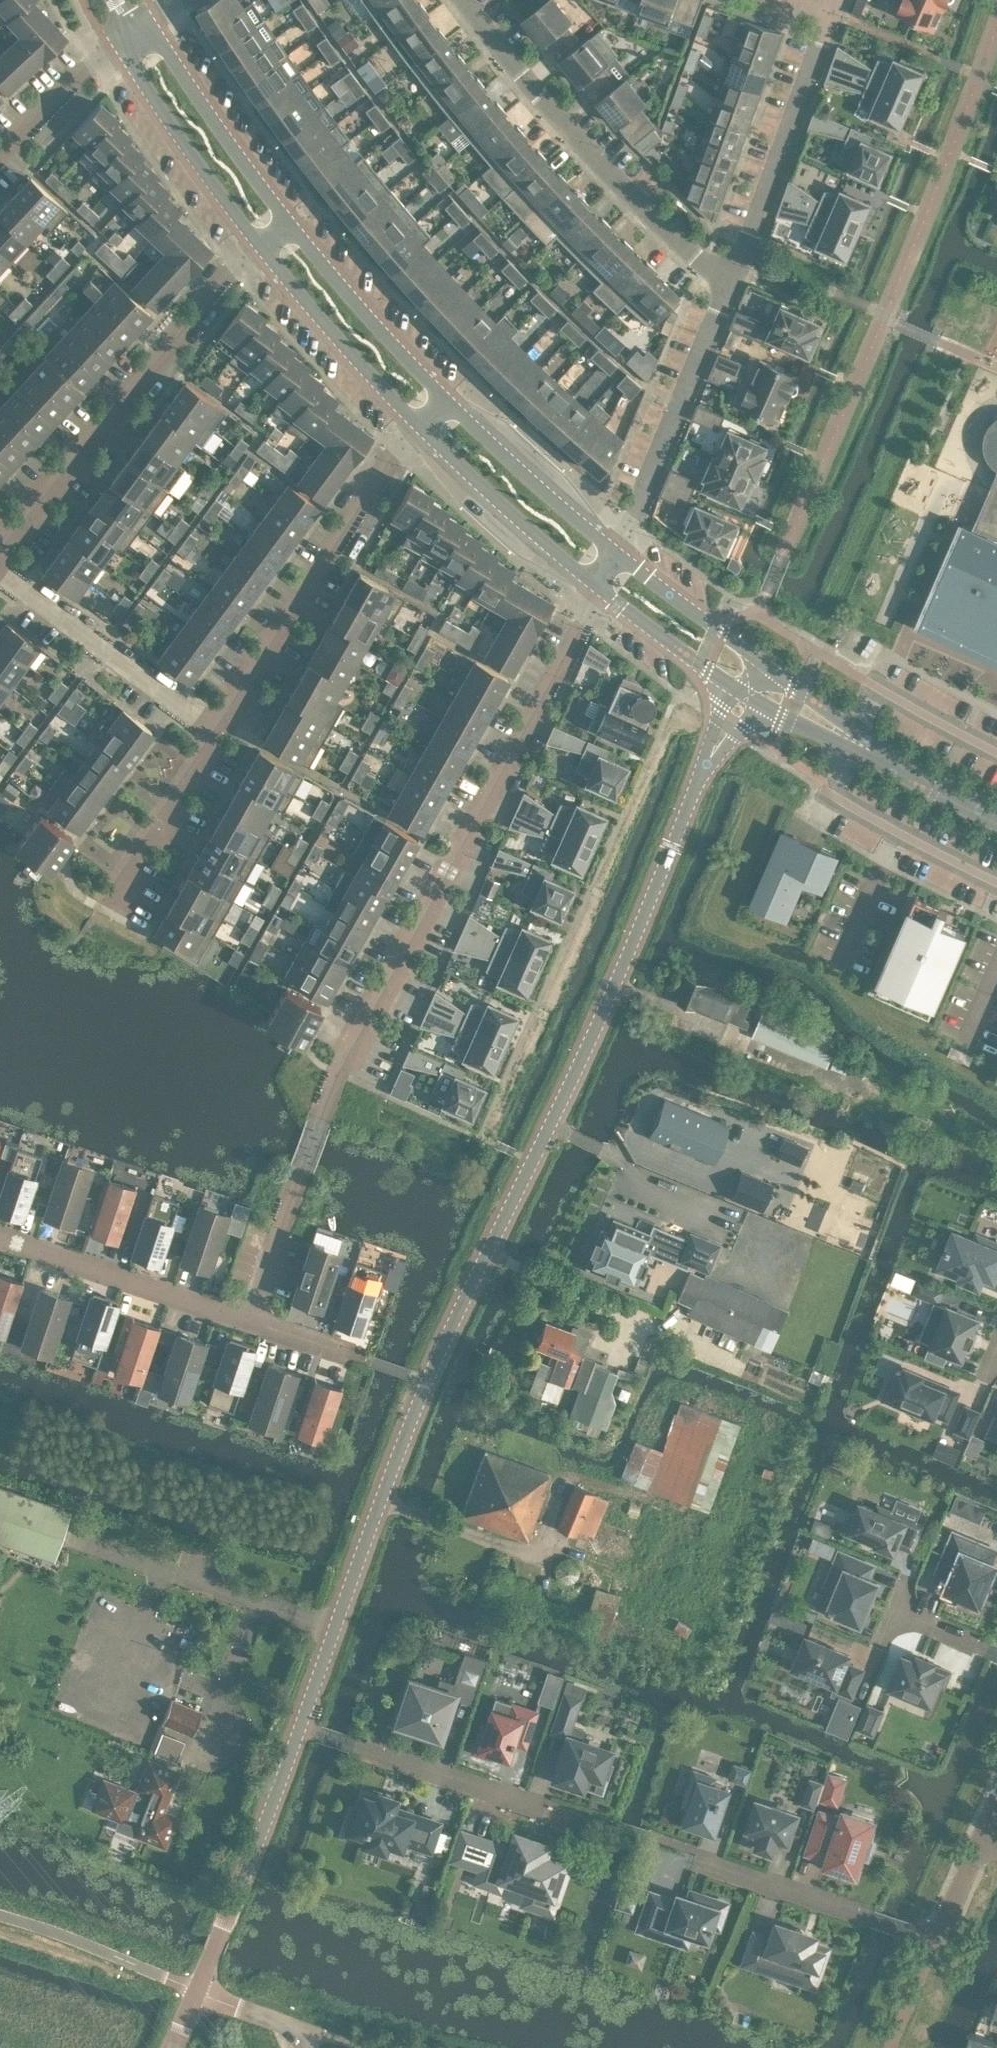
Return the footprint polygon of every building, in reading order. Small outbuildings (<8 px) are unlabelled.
[(6,90),(43,56),(43,57),(65,36),(31,0),(30,0),(9,20),(22,34),(0,55),(0,83),(6,90)] [(3,27),(9,20),(30,0),(0,0),(0,24),(3,27)] [(196,9),(208,29),(242,7),(237,0),(211,0),(196,9)] [(372,13),(391,0),(362,0),(372,13)] [(424,14),(428,12),(420,2),(417,4),(414,0),(391,0),(372,13),(390,39),(424,14)] [(562,59),(582,43),(567,24),(572,20),(555,0),(547,0),(525,18),(560,61),(562,59)] [(703,0),(643,0),(642,2),(639,10),(668,21),(670,15),(694,23),(703,0)] [(852,11),(861,15),(867,1),(866,0),(856,0),(852,11)] [(892,2),(891,5),(892,9),(895,11),(898,12),(921,23),(921,26),(923,29),(926,31),(930,30),(932,27),(934,28),(944,5),(932,0),(892,0),(892,2)] [(242,7),(208,29),(220,47),(263,18),(252,1),(242,7)] [(302,2),(292,8),(299,19),(309,13),(302,2)] [(307,30),(317,23),(309,13),(299,19),(307,30)] [(715,16),(704,13),(701,23),(711,27),(715,16)] [(325,21),(333,33),(342,26),(334,14),(325,21)] [(443,40),(446,38),(439,28),(436,30),(424,14),(390,39),(410,65),(443,40)] [(782,31),(741,17),(733,37),(741,40),(774,52),(782,31)] [(263,18),(220,47),(232,65),(265,42),(275,36),(263,18)] [(697,33),(707,37),(711,27),(701,23),(697,33)] [(337,38),(346,51),(357,43),(348,30),(337,38)] [(597,102),(599,100),(619,84),(604,65),(618,54),(599,31),(590,38),(589,37),(582,43),(562,59),(597,102)] [(232,65),(244,83),(287,53),(275,36),(265,42),(232,65)] [(325,36),(316,43),(323,53),(333,46),(325,36)] [(455,55),(443,40),(410,65),(429,90),(463,65),(465,62),(458,52),(455,55)] [(774,52),(741,40),(734,59),(767,71),(774,52)] [(923,71),(896,59),(894,63),(880,60),(875,69),(838,45),(831,64),(911,99),(923,71)] [(331,64),(340,57),(333,46),(323,53),(331,64)] [(702,51),(692,47),(688,58),(698,61),(702,51)] [(287,53),(244,83),(257,100),(289,77),(299,70),(287,53)] [(684,68),(695,72),(698,61),(688,58),(684,68)] [(368,59),(357,68),(364,77),(375,69),(368,59)] [(727,78),(760,90),(767,71),(734,59),(727,78)] [(872,114),(899,126),(911,99),(831,64),(825,82),(866,92),(861,102),(874,110),(872,114)] [(449,115),(482,89),(485,86),(477,77),(474,79),(463,65),(429,90),(449,115)] [(289,77),(257,100),(269,118),(302,95),(311,88),(299,70),(289,77)] [(350,70),(340,77),(348,87),(357,80),(350,70)] [(635,144),(636,143),(646,135),(654,128),(657,126),(641,106),(646,103),(626,78),(619,84),(599,100),(635,144)] [(760,90),(727,78),(720,97),(753,109),(760,90)] [(356,98),(365,91),(357,80),(348,87),(356,98)] [(690,86),(679,82),(675,92),(686,96),(690,86)] [(302,95),(269,118),(283,136),(314,112),(324,105),(311,88),(302,95)] [(386,88),(377,94),(384,103),(389,99),(389,93),(386,88)] [(470,140),(502,113),(505,110),(497,101),(494,103),(482,89),(449,115),(470,140)] [(672,103),(682,106),(686,96),(675,92),(672,103)] [(713,116),(746,128),(753,109),(720,97),(713,116)] [(74,130),(90,145),(91,146),(113,121),(114,121),(117,118),(100,102),(79,125),(74,130)] [(374,103),(365,110),(373,120),(382,113),(374,103)] [(314,112),(283,136),(295,153),(327,129),(337,122),(324,105),(314,112)] [(879,181),(891,153),(868,143),(871,135),(814,110),(808,129),(848,138),(842,153),(854,161),(851,169),(879,181)] [(381,131),(390,124),(382,113),(373,120),(381,131)] [(470,140),(491,164),(522,137),(525,134),(517,125),(514,127),(502,113),(470,140)] [(746,128),(713,116),(706,136),(739,148),(746,128)] [(673,132),(677,121),(666,118),(662,128),(673,132)] [(90,145),(79,158),(95,172),(95,173),(126,139),(129,136),(114,121),(113,121),(91,146),(90,145)] [(295,153),(309,170),(340,146),(350,139),(337,122),(327,129),(295,153)] [(662,138),(654,128),(646,135),(654,145),(662,138)] [(692,152),(699,155),(732,167),(739,148),(706,136),(699,133),(692,152)] [(400,135),(390,143),(399,153),(408,145),(400,135)] [(636,143),(644,153),(654,145),(646,135),(636,143)] [(503,196),(543,160),(546,158),(538,149),(535,151),(522,137),(491,164),(482,172),(503,196)] [(108,191),(113,186),(112,186),(138,157),(139,158),(142,154),(126,139),(95,173),(95,172),(91,176),(108,191)] [(407,163),(416,156),(408,145),(399,153),(407,163)] [(309,170),(322,187),(353,162),(340,146),(309,170)] [(438,151),(429,158),(436,166),(445,159),(438,151)] [(376,172),(363,155),(353,162),(322,187),(336,204),(376,172)] [(732,167),(699,155),(692,174),(725,186),(732,167)] [(112,186),(113,186),(128,200),(151,175),(151,176),(155,172),(139,158),(138,157),(112,186)] [(567,181),(559,172),(556,174),(543,160),(503,196),(524,220),(565,183),(567,181)] [(431,163),(422,171),(431,181),(440,173),(431,163)] [(52,171),(45,179),(53,186),(60,178),(52,171)] [(389,188),(376,172),(336,204),(349,221),(389,188)] [(439,191),(449,183),(440,173),(431,181),(439,191)] [(685,194),(713,221),(725,186),(692,174),(685,194)] [(128,200),(125,204),(141,218),(141,219),(163,194),(164,194),(167,190),(151,176),(151,175),(128,200)] [(68,211),(31,177),(14,195),(42,221),(42,222),(51,230),(68,211)] [(61,193),(68,186),(60,178),(53,186),(61,193)] [(870,203),(842,191),(841,195),(826,191),(822,201),(790,179),(783,197),(858,230),(870,203)] [(555,235),(586,206),(589,203),(580,194),(577,197),(565,183),(524,220),(547,243),(555,235)] [(458,193),(464,200),(473,191),(467,185),(458,193)] [(68,186),(61,193),(68,200),(75,193),(68,186)] [(403,204),(389,188),(349,221),(364,238),(403,204)] [(141,218),(137,222),(153,236),(153,237),(173,215),(174,215),(180,209),(164,194),(163,194),(141,219),(141,218)] [(26,239),(42,222),(42,221),(14,195),(0,210),(0,214),(26,239)] [(819,245),(846,257),(858,230),(783,197),(777,215),(812,223),(808,233),(820,241),(819,245)] [(453,199),(444,207),(453,217),(462,209),(453,199)] [(83,200),(77,208),(85,215),(91,208),(83,200)] [(479,200),(472,206),(480,214),(487,208),(479,200)] [(417,220),(403,204),(364,238),(377,254),(417,220)] [(578,258),(608,228),(611,226),(602,217),(599,219),(586,206),(555,235),(578,258)] [(92,223),(99,215),(91,208),(85,215),(92,223)] [(461,226),(470,218),(462,209),(453,217),(461,226)] [(7,259),(26,239),(0,214),(0,252),(7,259)] [(145,297),(155,307),(189,270),(190,271),(210,249),(174,215),(173,215),(153,237),(167,250),(134,287),(145,297)] [(377,254),(392,270),(422,244),(431,236),(417,220),(377,254)] [(601,280),(631,250),(633,247),(624,239),(622,242),(608,228),(578,258),(601,280)] [(108,237),(116,245),(123,237),(115,230),(108,237)] [(480,230),(472,238),(481,247),(489,239),(480,230)] [(521,240),(513,231),(502,242),(510,251),(521,240)] [(472,238),(462,247),(471,257),(481,247),(472,238)] [(85,246),(78,239),(71,247),(78,254),(85,246)] [(489,257),(498,249),(489,239),(481,247),(489,257)] [(104,241),(95,250),(124,277),(133,268),(123,259),(104,241)] [(392,270),(406,287),(436,260),(422,244),(392,270)] [(62,256),(54,248),(46,257),(55,264),(62,256)] [(592,289),(616,311),(624,302),(653,272),(656,269),(647,260),(644,263),(631,250),(601,280),(592,289)] [(129,253),(123,259),(133,268),(139,262),(129,253)] [(70,263),(62,256),(55,264),(54,265),(62,272),(70,263)] [(533,257),(526,265),(533,272),(541,265),(533,257)] [(406,287),(421,302),(450,276),(436,260),(406,287)] [(509,260),(500,268),(509,278),(518,270),(509,260)] [(46,274),(53,281),(62,272),(54,265),(46,274)] [(56,286),(63,292),(82,270),(76,265),(56,286)] [(518,287),(527,279),(518,270),(509,278),(518,287)] [(624,302),(648,325),(666,305),(669,307),(677,298),(674,296),(676,294),(653,272),(624,302)] [(421,302),(436,319),(465,291),(450,276),(421,302)] [(82,286),(93,297),(101,288),(90,278),(82,286)] [(3,401),(0,405),(0,474),(150,313),(115,280),(3,400),(3,401)] [(558,282),(549,291),(561,303),(570,293),(558,282)] [(538,290),(529,298),(539,307),(547,299),(538,290)] [(436,319),(451,334),(479,307),(465,291),(436,319)] [(27,318),(33,324),(56,299),(50,293),(27,318)] [(32,303),(25,296),(17,305),(24,312),(32,303)] [(548,317),(556,308),(547,299),(539,307),(548,317)] [(580,319),(590,308),(582,300),(571,311),(580,319)] [(234,356),(238,350),(260,319),(261,319),(264,315),(245,301),(227,327),(226,327),(215,342),(234,356)] [(819,322),(787,308),(788,306),(782,304),(773,324),(775,325),(770,335),(810,353),(819,332),(815,331),(819,322)] [(9,314),(16,321),(24,312),(17,305),(9,314)] [(451,334),(466,350),(494,322),(479,307),(451,334)] [(738,310),(730,327),(731,327),(740,331),(764,341),(769,329),(766,328),(768,324),(738,310)] [(234,356),(231,359),(248,371),(252,366),(255,362),(255,363),(275,335),(275,336),(278,332),(261,319),(260,319),(238,350),(234,356)] [(567,319),(559,327),(568,336),(577,328),(567,319)] [(466,350),(481,365),(509,337),(494,322),(466,350)] [(27,329),(21,323),(0,346),(0,359),(27,329)] [(614,333),(604,324),(595,334),(605,344),(614,333)] [(731,327),(724,344),(733,348),(740,331),(731,327)] [(578,345),(586,337),(577,328),(568,336),(578,345)] [(252,366),(269,379),(270,379),(289,352),(290,352),(293,349),(275,336),(275,335),(255,363),(255,362),(252,366)] [(481,365),(497,380),(524,352),(509,337),(481,365)] [(597,347),(589,356),(599,365),(607,356),(597,347)] [(307,365),(290,352),(289,352),(270,379),(269,379),(266,383),(284,396),(304,369),(307,365)] [(540,366),(524,352),(497,380),(512,395),(540,366)] [(743,364),(720,353),(714,365),(788,398),(791,392),(794,393),(797,391),(799,387),(798,384),(795,381),(798,375),(762,359),(759,358),(756,358),(752,359),(750,362),(749,365),(748,365),(748,367),(743,365),(743,364)] [(609,374),(617,365),(607,356),(599,365),(609,374)] [(737,401),(739,403),(742,404),(742,405),(766,415),(765,419),(767,422),(770,423),(774,422),(776,419),(778,420),(788,398),(714,365),(709,377),(733,388),(733,387),(738,389),(737,391),(736,394),(735,398),(737,401)] [(555,381),(540,366),(512,395),(528,411),(555,381)] [(319,386),(321,382),(304,369),(284,396),(273,409),(291,422),(291,423),(318,386),(319,386)] [(616,384),(623,391),(633,379),(626,373),(616,384)] [(206,374),(200,382),(209,388),(215,380),(206,374)] [(630,399),(641,386),(633,379),(623,391),(622,392),(630,399)] [(217,395),(223,387),(215,380),(209,388),(217,395)] [(571,396),(555,381),(528,411),(544,425),(571,396)] [(204,422),(205,421),(217,405),(186,382),(173,398),(204,422)] [(306,440),(313,430),(330,406),(331,406),(336,399),(319,386),(318,386),(291,423),(291,422),(288,426),(306,440)] [(544,425),(560,440),(587,410),(571,396),(544,425)] [(192,439),(201,446),(214,428),(205,421),(204,422),(173,398),(161,415),(192,438),(192,439)] [(241,400),(235,408),(243,414),(249,406),(241,400)] [(560,440),(577,454),(603,424),(611,415),(595,401),(587,410),(560,440)] [(698,404),(692,418),(719,429),(725,416),(698,404)] [(252,421),(258,412),(249,406),(243,414),(252,421)] [(328,442),(299,481),(311,491),(311,490),(323,499),(352,459),(353,459),(371,436),(331,406),(330,406),(313,430),(328,442)] [(176,460),(192,439),(192,438),(161,415),(145,437),(176,460)] [(996,419),(995,420),(993,422),(992,423),(991,425),(989,427),(988,429),(987,433),(986,435),(985,437),(985,439),(985,441),(985,443),(985,446),(985,448),(986,450),(987,452),(987,454),(988,456),(989,458),(991,460),(992,461),(993,463),(995,465),(996,466),(996,418),(996,419)] [(577,454),(597,471),(613,453),(610,450),(620,438),(603,424),(577,454)] [(270,434),(278,440),(284,432),(276,426),(270,434)] [(762,455),(766,446),(734,432),(735,430),(729,427),(720,448),(722,449),(718,458),(753,475),(757,477),(757,475),(764,457),(765,458),(766,456),(762,455)] [(186,467),(176,460),(145,437),(128,459),(169,489),(186,467)] [(249,443),(241,437),(235,444),(243,450),(249,443)] [(265,439),(257,450),(289,473),(297,462),(286,454),(265,439)] [(229,452),(237,458),(243,450),(235,444),(229,452)] [(291,448),(286,454),(297,462),(302,456),(291,448)] [(742,505),(751,485),(749,484),(753,475),(718,458),(715,456),(714,457),(715,458),(707,475),(706,475),(706,476),(709,478),(705,487),(737,501),(736,503),(742,505)] [(112,481),(152,512),(169,489),(128,459),(112,481)] [(250,469),(242,463),(235,471),(243,477),(250,469)] [(698,480),(671,469),(666,482),(692,493),(698,480)] [(229,480),(237,486),(243,477),(235,471),(229,480)] [(222,478),(214,472),(206,483),(214,489),(222,478)] [(97,501),(138,531),(152,512),(112,481),(97,501)] [(976,529),(964,524),(964,525),(965,526),(922,625),(921,624),(920,626),(996,659),(996,481),(976,529)] [(660,494),(687,506),(692,493),(666,482),(660,494)] [(198,494),(207,500),(214,489),(206,483),(198,494)] [(392,516),(411,527),(412,527),(428,498),(429,498),(431,494),(411,483),(396,510),(392,516)] [(318,505),(289,484),(276,501),(305,523),(318,505)] [(224,503),(216,497),(209,506),(217,512),(224,503)] [(422,553),(426,547),(425,547),(444,513),(445,514),(447,509),(429,498),(428,498),(412,527),(411,527),(403,542),(422,553)] [(114,544),(123,551),(138,531),(97,501),(83,520),(114,543),(114,544)] [(263,519),(292,540),(305,523),(276,501),(263,519)] [(726,554),(735,534),(733,533),(737,522),(698,505),(689,526),(693,527),(689,536),(721,550),(720,552),(726,554)] [(203,515),(211,521),(217,512),(209,506),(203,515)] [(422,553),(421,556),(439,566),(441,562),(444,557),(444,558),(460,528),(461,529),(464,524),(445,514),(444,513),(425,547),(426,547),(422,553)] [(189,523),(181,517),(173,527),(181,533),(189,523)] [(250,536),(279,558),(292,540),(263,519),(250,536)] [(69,539),(100,562),(114,544),(114,543),(83,520),(69,539)] [(167,536),(175,542),(181,533),(173,527),(167,536)] [(439,566),(437,569),(456,579),(457,577),(460,573),(477,544),(480,539),(461,529),(460,528),(444,558),(444,557),(441,562),(439,566)] [(198,538),(190,532),(184,541),(192,547),(198,538)] [(237,553),(266,575),(279,558),(250,536),(237,553)] [(57,556),(88,579),(100,562),(69,539),(57,556)] [(177,549),(185,555),(192,547),(184,541),(177,549)] [(460,573),(457,577),(476,588),(477,588),(493,559),(496,555),(477,544),(460,573)] [(192,547),(185,555),(194,562),(200,553),(192,547)] [(224,571),(253,592),(266,575),(237,553),(224,571)] [(44,572),(75,596),(88,579),(57,556),(44,572)] [(159,563),(151,557),(145,566),(153,572),(159,563)] [(476,588),(473,592),(493,603),(507,577),(508,578),(512,570),(493,559),(477,588),(476,588)] [(379,562),(374,571),(384,577),(389,568),(379,562)] [(138,575),(146,581),(153,572),(145,566),(138,575)] [(172,573),(164,567),(158,575),(166,581),(172,573)] [(393,582),(398,573),(389,568),(384,577),(393,582)] [(253,592),(224,571),(211,588),(240,610),(253,592)] [(380,617),(390,623),(405,597),(390,589),(360,572),(346,597),(380,616),(380,617)] [(151,584),(159,590),(166,581),(158,575),(151,584)] [(408,576),(402,587),(412,593),(421,598),(426,589),(417,584),(418,582),(408,576)] [(499,664),(511,671),(536,627),(536,628),(551,602),(508,578),(507,577),(493,603),(492,604),(509,613),(485,656),(499,664)] [(240,610),(211,588),(198,605),(228,627),(240,610)] [(431,603),(436,594),(426,589),(421,598),(431,603)] [(132,600),(124,594),(118,601),(126,607),(132,600)] [(333,621),(366,640),(380,617),(380,616),(346,597),(333,621)] [(113,609),(121,615),(126,607),(118,601),(113,609)] [(147,607),(138,601),(132,610),(140,616),(147,607)] [(228,627),(198,605),(185,623),(215,645),(228,627)] [(455,605),(450,614),(459,619),(464,610),(455,605)] [(126,619),(134,625),(140,616),(132,610),(126,619)] [(446,619),(439,630),(474,650),(480,638),(469,631),(446,619)] [(321,642),(355,661),(366,640),(333,621),(321,642)] [(7,622),(0,632),(0,643),(26,662),(38,645),(7,622)] [(215,645),(185,623),(173,640),(202,662),(215,645)] [(429,628),(420,623),(413,635),(422,640),(429,628)] [(473,624),(469,631),(480,638),(484,631),(473,624)] [(407,646),(416,651),(422,640),(413,635),(407,646)] [(159,658),(165,662),(189,680),(202,662),(173,640),(159,658)] [(309,663),(343,682),(355,661),(321,642),(309,663)] [(9,684),(26,662),(0,643),(0,678),(9,684)] [(582,660),(604,669),(609,657),(590,643),(582,660)] [(435,650),(426,645),(421,654),(429,659),(435,650)] [(415,664),(424,669),(429,659),(421,654),(415,664)] [(507,678),(476,660),(465,679),(496,697),(507,678)] [(299,680),(333,699),(343,682),(309,663),(299,680)] [(392,667),(386,678),(397,684),(402,675),(406,668),(400,664),(397,670),(392,667)] [(9,684),(0,678),(0,697),(9,684)] [(454,698),(486,716),(496,697),(465,679),(454,698)] [(588,727),(635,748),(638,739),(640,740),(644,732),(642,731),(646,722),(644,721),(651,707),(652,703),(651,699),(649,696),(646,694),(637,690),(639,686),(623,679),(621,683),(619,682),(609,705),(600,701),(588,727)] [(69,686),(61,680),(56,686),(64,692),(69,686)] [(343,705),(333,699),(299,680),(289,698),(333,723),(343,705)] [(383,689),(391,694),(397,685),(388,680),(383,689)] [(413,687),(405,682),(399,692),(408,697),(413,687)] [(48,696),(56,702),(64,692),(56,686),(48,696)] [(82,695),(73,689),(68,696),(76,702),(82,695)] [(394,701),(403,706),(408,697),(399,692),(394,701)] [(32,701),(42,708),(48,700),(38,693),(32,701)] [(63,703),(71,709),(76,702),(68,696),(63,703)] [(277,719),(321,744),(333,723),(289,698),(277,719)] [(443,717),(475,735),(486,716),(454,698),(443,717)] [(124,708),(111,725),(139,746),(152,729),(131,714),(124,708)] [(380,715),(371,710),(366,718),(375,723),(380,715)] [(433,736),(464,754),(475,735),(443,717),(433,736)] [(88,735),(98,742),(99,742),(127,763),(139,746),(111,725),(102,718),(88,735)] [(361,727),(370,732),(375,723),(366,718),(361,727)] [(265,740),(309,765),(321,744),(277,719),(265,740)] [(392,725),(383,720),(378,729),(387,734),(392,725)] [(38,727),(30,721),(23,730),(31,736),(38,727)] [(57,728),(49,722),(44,729),(52,735),(57,728)] [(546,742),(584,752),(577,766),(590,775),(587,782),(614,794),(626,766),(603,756),(607,748),(553,725),(546,742)] [(39,735),(47,741),(52,735),(44,729),(39,735)] [(372,739),(381,744),(387,734),(378,729),(372,739)] [(16,739),(24,745),(31,736),(23,730),(16,739)] [(464,754),(433,736),(422,754),(454,772),(464,754)] [(87,758),(115,779),(127,763),(99,742),(98,742),(87,758)] [(358,752),(349,747),(344,757),(353,762),(358,752)] [(3,757),(11,763),(17,755),(9,749),(3,757)] [(260,749),(250,767),(283,787),(283,786),(294,792),(304,774),(293,768),(260,749)] [(34,759),(26,753),(21,760),(29,766),(34,759)] [(454,772),(422,754),(411,773),(443,791),(454,772)] [(339,766),(347,771),(353,762),(344,757),(339,766)] [(371,762),(362,757),(356,767),(365,772),(371,762)] [(115,779),(87,758),(75,774),(74,775),(103,796),(115,779)] [(541,758),(536,771),(548,776),(551,770),(547,760),(541,758)] [(15,767),(24,773),(29,766),(21,760),(15,767)] [(52,784),(62,792),(62,791),(90,812),(103,796),(74,775),(75,774),(65,767),(52,784)] [(273,805),(283,811),(294,792),(283,786),(283,787),(250,767),(239,785),(273,804),(273,805)] [(351,776),(360,781),(365,772),(356,767),(351,776)] [(374,777),(365,772),(360,781),(359,782),(368,787),(374,777)] [(443,791),(411,773),(401,792),(432,810),(443,791)] [(9,781),(1,791),(13,800),(20,789),(9,781)] [(62,792),(52,784),(40,801),(78,829),(90,812),(62,791),(62,792)] [(259,828),(260,827),(273,805),(273,804),(239,785),(226,809),(259,828)] [(557,813),(524,791),(516,809),(592,843),(604,816),(577,804),(575,807),(561,804),(557,813)] [(390,811),(421,829),(432,810),(401,792),(390,811)] [(0,794),(0,815),(10,801),(0,794)] [(330,802),(321,797),(316,806),(325,811),(330,802)] [(311,814),(320,819),(325,811),(316,806),(311,814)] [(343,811),(334,806),(330,813),(339,818),(343,811)] [(270,833),(260,827),(259,828),(226,809),(212,833),(256,858),(270,833)] [(508,826),(546,836),(542,846),(554,854),(553,858),(580,870),(592,843),(516,809),(508,826)] [(40,813),(17,845),(33,857),(56,825),(40,813)] [(326,820),(335,826),(339,818),(330,813),(326,820)] [(416,838),(375,815),(365,833),(406,856),(416,838)] [(49,868),(72,837),(56,825),(33,857),(49,868)] [(836,853),(785,831),(753,904),(779,915),(799,870),(824,881),(836,853)] [(200,854),(244,879),(256,858),(212,833),(200,854)] [(406,856),(365,833),(355,851),(365,857),(396,874),(406,856)] [(308,841),(299,836),(293,847),(301,852),(308,841)] [(323,846),(314,841),(310,849),(319,854),(323,846)] [(286,859),(295,864),(301,852),(293,847),(286,859)] [(491,864),(529,874),(523,889),(535,897),(532,904),(559,916),(572,889),(549,878),(552,871),(499,847),(491,864)] [(306,856),(315,861),(319,854),(310,849),(306,856)] [(188,875),(233,900),(244,879),(200,854),(188,875)] [(365,857),(355,874),(386,892),(396,874),(365,857)] [(386,892),(355,874),(346,869),(336,887),(376,910),(386,892)] [(178,893),(223,918),(233,900),(188,875),(178,893)] [(487,875),(479,892),(492,898),(500,881),(487,875)] [(303,882),(294,877),(290,884),(299,889),(303,882)] [(281,888),(272,883),(267,892),(276,897),(281,888)] [(299,889),(290,884),(280,902),(289,907),(299,889)] [(376,910),(336,887),(325,904),(335,910),(366,927),(376,910)] [(262,902),(270,907),(276,897),(267,892),(262,902)] [(168,911),(212,935),(223,918),(178,893),(168,911)] [(948,910),(916,897),(875,991),(930,1015),(966,933),(964,932),(964,933),(942,923),(948,910)] [(366,927),(335,910),(325,928),(356,945),(366,927)] [(190,951),(200,957),(212,935),(168,911),(156,932),(168,938),(165,943),(188,956),(190,951)] [(283,917),(274,912),(270,920),(279,925),(283,917)] [(502,936),(469,913),(461,931),(538,965),(550,938),(522,926),(521,930),(506,926),(502,936)] [(266,927),(274,932),(279,925),(270,920),(266,927)] [(259,927),(250,922),(245,931),(254,936),(259,927)] [(315,922),(305,939),(315,945),(346,963),(356,945),(325,928),(315,922)] [(240,939),(249,944),(254,936),(245,931),(240,939)] [(453,948),(492,958),(488,968),(500,976),(498,980),(526,992),(538,965),(461,931),(453,948)] [(260,937),(249,956),(258,961),(269,942),(260,937)] [(305,939),(294,957),(336,981),(346,963),(315,945),(305,939)] [(243,953),(235,948),(228,960),(237,965),(243,953)] [(284,976),(296,983),(296,982),(325,999),(335,981),(294,957),(284,976)] [(258,963),(249,958),(238,976),(248,981),(258,963)] [(688,976),(678,1001),(728,1021),(728,1019),(747,1027),(750,1019),(745,1017),(750,1005),(736,1000),(738,996),(688,976)] [(286,987),(266,1022),(284,1032),(303,997),(286,987)] [(468,1012),(435,990),(427,1008),(503,1042),(515,1015),(488,1003),(487,1006),(472,1003),(468,1012)] [(301,1042),(320,1007),(303,997),(284,1032),(301,1042)] [(827,1066),(839,1038),(764,1007),(752,1036),(827,1066)] [(419,1025),(458,1035),(453,1044),(466,1053),(464,1057),(491,1069),(503,1042),(427,1008),(419,1025)] [(974,1054),(952,1044),(948,1053),(970,1063),(974,1054)] [(402,1063),(441,1073),(434,1087),(446,1096),(443,1103),(471,1115),(483,1087),(460,1077),(463,1070),(410,1046),(402,1063)] [(847,1073),(853,1057),(837,1051),(831,1067),(847,1073)] [(400,1066),(389,1092),(405,1099),(412,1083),(410,1082),(414,1072),(400,1066)] [(667,1099),(652,1136),(703,1157),(719,1120),(667,1099)] [(913,1113),(908,1127),(919,1131),(922,1125),(927,1127),(930,1120),(913,1113)] [(785,1139),(780,1153),(800,1161),(806,1148),(785,1139)] [(6,1142),(1,1155),(12,1159),(16,1145),(6,1142)] [(42,1156),(17,1147),(0,1198),(0,1214),(8,1216),(14,1197),(26,1202),(42,1156)] [(66,1158),(64,1158),(45,1216),(71,1224),(89,1170),(64,1162),(66,1158)] [(111,1172),(110,1172),(88,1237),(89,1237),(91,1231),(118,1240),(126,1217),(127,1217),(130,1208),(129,1207),(136,1187),(109,1178),(111,1172)] [(742,1173),(733,1195),(762,1207),(771,1185),(742,1173)] [(854,1178),(851,1186),(862,1190),(865,1182),(854,1178)] [(151,1243),(163,1247),(178,1201),(153,1193),(132,1258),(144,1262),(151,1243)] [(46,1203),(38,1201),(34,1212),(42,1215),(46,1203)] [(249,1207),(235,1202),(230,1216),(245,1221),(249,1207)] [(226,1216),(201,1208),(202,1204),(200,1203),(181,1261),(208,1270),(226,1216)] [(602,1228),(596,1241),(595,1240),(594,1243),(595,1243),(592,1251),(591,1250),(590,1252),(591,1253),(586,1266),(604,1273),(604,1275),(606,1276),(607,1274),(614,1277),(613,1279),(616,1280),(616,1278),(634,1285),(639,1273),(641,1273),(642,1271),(640,1270),(643,1263),(645,1264),(646,1261),(644,1261),(648,1253),(653,1255),(658,1242),(649,1238),(650,1234),(613,1218),(608,1231),(602,1228)] [(720,1244),(690,1232),(679,1259),(708,1272),(720,1244)] [(978,1236),(976,1241),(954,1232),(953,1235),(950,1243),(949,1243),(945,1254),(941,1265),(962,1274),(961,1278),(973,1283),(978,1272),(992,1278),(990,1283),(996,1286),(996,1244),(978,1236)] [(187,1238),(176,1235),(171,1250),(182,1254),(187,1238)] [(337,1253),(313,1245),(314,1241),(312,1241),(293,1299),(319,1307),(337,1253)] [(353,1311),(365,1315),(381,1269),(356,1261),(334,1326),(347,1330),(353,1311)] [(389,1265),(382,1286),(396,1291),(403,1270),(389,1265)] [(689,1271),(677,1298),(692,1305),(689,1314),(771,1349),(788,1309),(770,1301),(770,1303),(705,1274),(704,1278),(689,1271)] [(902,1293),(908,1277),(895,1272),(888,1287),(902,1293)] [(25,1275),(24,1275),(22,1281),(0,1273),(0,1332),(4,1334),(2,1339),(3,1340),(25,1275)] [(918,1279),(912,1292),(938,1302),(944,1289),(918,1279)] [(49,1354),(68,1296),(42,1287),(23,1341),(48,1350),(47,1354),(49,1354)] [(118,1300),(105,1295),(99,1314),(87,1310),(71,1356),(96,1365),(118,1300)] [(934,1301),(919,1339),(961,1356),(966,1344),(970,1345),(976,1333),(972,1331),(977,1319),(934,1301)] [(26,1320),(15,1317),(11,1330),(21,1334),(26,1320)] [(160,1325),(161,1321),(160,1320),(158,1326),(132,1317),(124,1340),(122,1340),(119,1349),(121,1350),(114,1370),(140,1379),(138,1385),(140,1386),(140,1385),(156,1337),(160,1325)] [(537,1345),(553,1351),(549,1364),(538,1361),(527,1390),(549,1399),(556,1381),(569,1386),(577,1363),(587,1336),(546,1321),(537,1345)] [(160,1325),(156,1337),(170,1342),(174,1330),(160,1325)] [(178,1333),(160,1387),(185,1395),(184,1399),(185,1400),(205,1342),(178,1333)] [(218,1344),(207,1340),(202,1354),(214,1358),(218,1344)] [(242,1341),(235,1360),(223,1356),(207,1402),(232,1410),(241,1386),(245,1374),(254,1345),(242,1341)] [(491,1346),(487,1354),(496,1358),(499,1350),(491,1346)] [(928,1348),(925,1356),(944,1364),(947,1356),(928,1348)] [(604,1365),(605,1364),(584,1356),(573,1386),(582,1389),(573,1412),(584,1416),(585,1412),(606,1420),(613,1402),(610,1387),(616,1370),(604,1365)] [(276,1430),(296,1372),(269,1363),(251,1418),(276,1426),(275,1430),(276,1430)] [(899,1371),(895,1382),(890,1380),(883,1399),(902,1407),(904,1403),(933,1415),(944,1390),(920,1380),(922,1374),(906,1367),(903,1373),(899,1371)] [(245,1374),(241,1386),(254,1390),(258,1378),(245,1374)] [(322,1446),(343,1382),(342,1381),(340,1387),(314,1378),(306,1401),(305,1401),(301,1410),(303,1411),(296,1431),(322,1440),(320,1446),(322,1446)] [(295,1381),(291,1394),(300,1397),(305,1384),(295,1381)] [(140,1386),(135,1400),(147,1404),(152,1389),(140,1385),(140,1386)] [(630,1390),(622,1387),(618,1396),(626,1399),(630,1390)] [(536,1398),(533,1408),(544,1411),(547,1401),(536,1398)] [(740,1421),(682,1402),(651,1489),(709,1509),(740,1421)] [(979,1411),(966,1405),(955,1430),(969,1435),(979,1411)] [(989,1434),(996,1437),(996,1414),(989,1434)] [(637,1441),(622,1476),(647,1487),(662,1451),(637,1441)] [(940,1441),(934,1456),(954,1464),(960,1449),(940,1441)] [(542,1491),(549,1473),(486,1450),(462,1515),(528,1539),(545,1492),(542,1491)] [(593,1536),(609,1499),(575,1485),(557,1528),(576,1536),(577,1535),(581,1537),(583,1532),(593,1536)] [(0,1487),(0,1538),(53,1556),(68,1510),(0,1487)] [(957,1494),(951,1509),(962,1514),(968,1498),(957,1494)] [(876,1543),(894,1551),(897,1544),(912,1550),(923,1523),(890,1510),(878,1506),(877,1510),(860,1503),(855,1514),(851,1512),(846,1525),(850,1526),(849,1529),(877,1541),(876,1543)] [(977,1557),(982,1545),(954,1533),(943,1561),(956,1566),(946,1590),(961,1597),(960,1599),(973,1605),(974,1602),(979,1604),(984,1592),(988,1593),(994,1579),(990,1577),(995,1565),(977,1557)] [(819,1538),(814,1548),(830,1555),(835,1545),(819,1538)] [(840,1552),(828,1581),(829,1582),(820,1604),(830,1608),(829,1610),(844,1616),(843,1619),(855,1624),(856,1621),(860,1623),(877,1582),(863,1576),(868,1563),(840,1552)] [(604,1642),(620,1596),(595,1589),(585,1616),(493,1584),(485,1604),(576,1638),(580,1636),(604,1642)] [(796,1617),(791,1628),(804,1634),(808,1622),(796,1617)] [(801,1652),(797,1650),(793,1662),(797,1663),(796,1665),(836,1682),(837,1681),(841,1682),(838,1689),(852,1695),(863,1669),(849,1663),(848,1663),(845,1662),(848,1654),(834,1648),(834,1647),(822,1642),(821,1643),(807,1637),(801,1652)] [(409,1678),(394,1724),(439,1739),(453,1696),(472,1703),(487,1660),(464,1652),(454,1682),(440,1677),(436,1687),(409,1678)] [(931,1702),(938,1684),(944,1687),(951,1671),(933,1663),(934,1662),(917,1655),(915,1660),(903,1655),(890,1686),(931,1702)] [(542,1687),(537,1701),(552,1706),(557,1692),(542,1687)] [(563,1690),(549,1731),(567,1737),(563,1750),(561,1750),(556,1762),(559,1763),(554,1777),(580,1786),(581,1785),(594,1789),(598,1776),(606,1779),(611,1764),(605,1761),(608,1750),(581,1741),(586,1728),(574,1724),(583,1697),(563,1690)] [(479,1731),(473,1750),(489,1756),(491,1751),(507,1757),(511,1745),(513,1740),(516,1731),(528,1735),(535,1711),(495,1698),(483,1732),(479,1731)] [(193,1734),(202,1711),(171,1699),(162,1722),(193,1734)] [(874,1734),(883,1710),(868,1704),(859,1727),(874,1734)] [(105,1780),(94,1808),(119,1817),(115,1825),(164,1844),(175,1816),(162,1811),(178,1771),(150,1760),(139,1788),(133,1790),(105,1780)] [(745,1782),(750,1769),(735,1764),(730,1777),(745,1782)] [(714,1831),(729,1789),(713,1784),(715,1777),(695,1770),(686,1796),(694,1799),(686,1821),(714,1831)] [(823,1798),(836,1802),(844,1780),(831,1775),(823,1798)] [(823,1782),(810,1778),(801,1803),(814,1807),(823,1782)] [(364,1795),(358,1813),(352,1811),(345,1834),(364,1841),(364,1842),(365,1843),(367,1835),(401,1846),(402,1842),(431,1851),(439,1826),(411,1817),(412,1812),(393,1806),(395,1802),(378,1796),(376,1799),(364,1795)] [(758,1801),(753,1816),(746,1839),(759,1844),(758,1846),(772,1850),(777,1836),(788,1840),(796,1814),(758,1801)] [(842,1819),(821,1812),(810,1846),(829,1853),(825,1864),(833,1867),(831,1870),(846,1875),(848,1872),(855,1874),(861,1856),(868,1859),(874,1841),(867,1839),(873,1821),(844,1811),(842,1819)] [(508,1850),(459,1834),(450,1860),(464,1864),(464,1863),(483,1869),(480,1880),(497,1886),(500,1878),(530,1889),(526,1902),(550,1910),(568,1859),(545,1852),(548,1844),(536,1840),(537,1836),(527,1832),(526,1837),(514,1833),(508,1850)] [(705,1937),(709,1923),(717,1926),(725,1903),(702,1895),(700,1903),(677,1895),(673,1907),(648,1898),(639,1928),(676,1940),(680,1929),(705,1937)] [(774,1923),(769,1939),(753,1933),(744,1962),(814,1986),(826,1948),(810,1943),(812,1938),(804,1935),(804,1934),(804,1933),(804,1932),(803,1931),(803,1930),(802,1930),(801,1929),(801,1928),(799,1928),(797,1928),(796,1928),(795,1928),(793,1930),(774,1923)] [(971,2032),(965,2047),(996,2047),(996,2040),(971,2032)]
